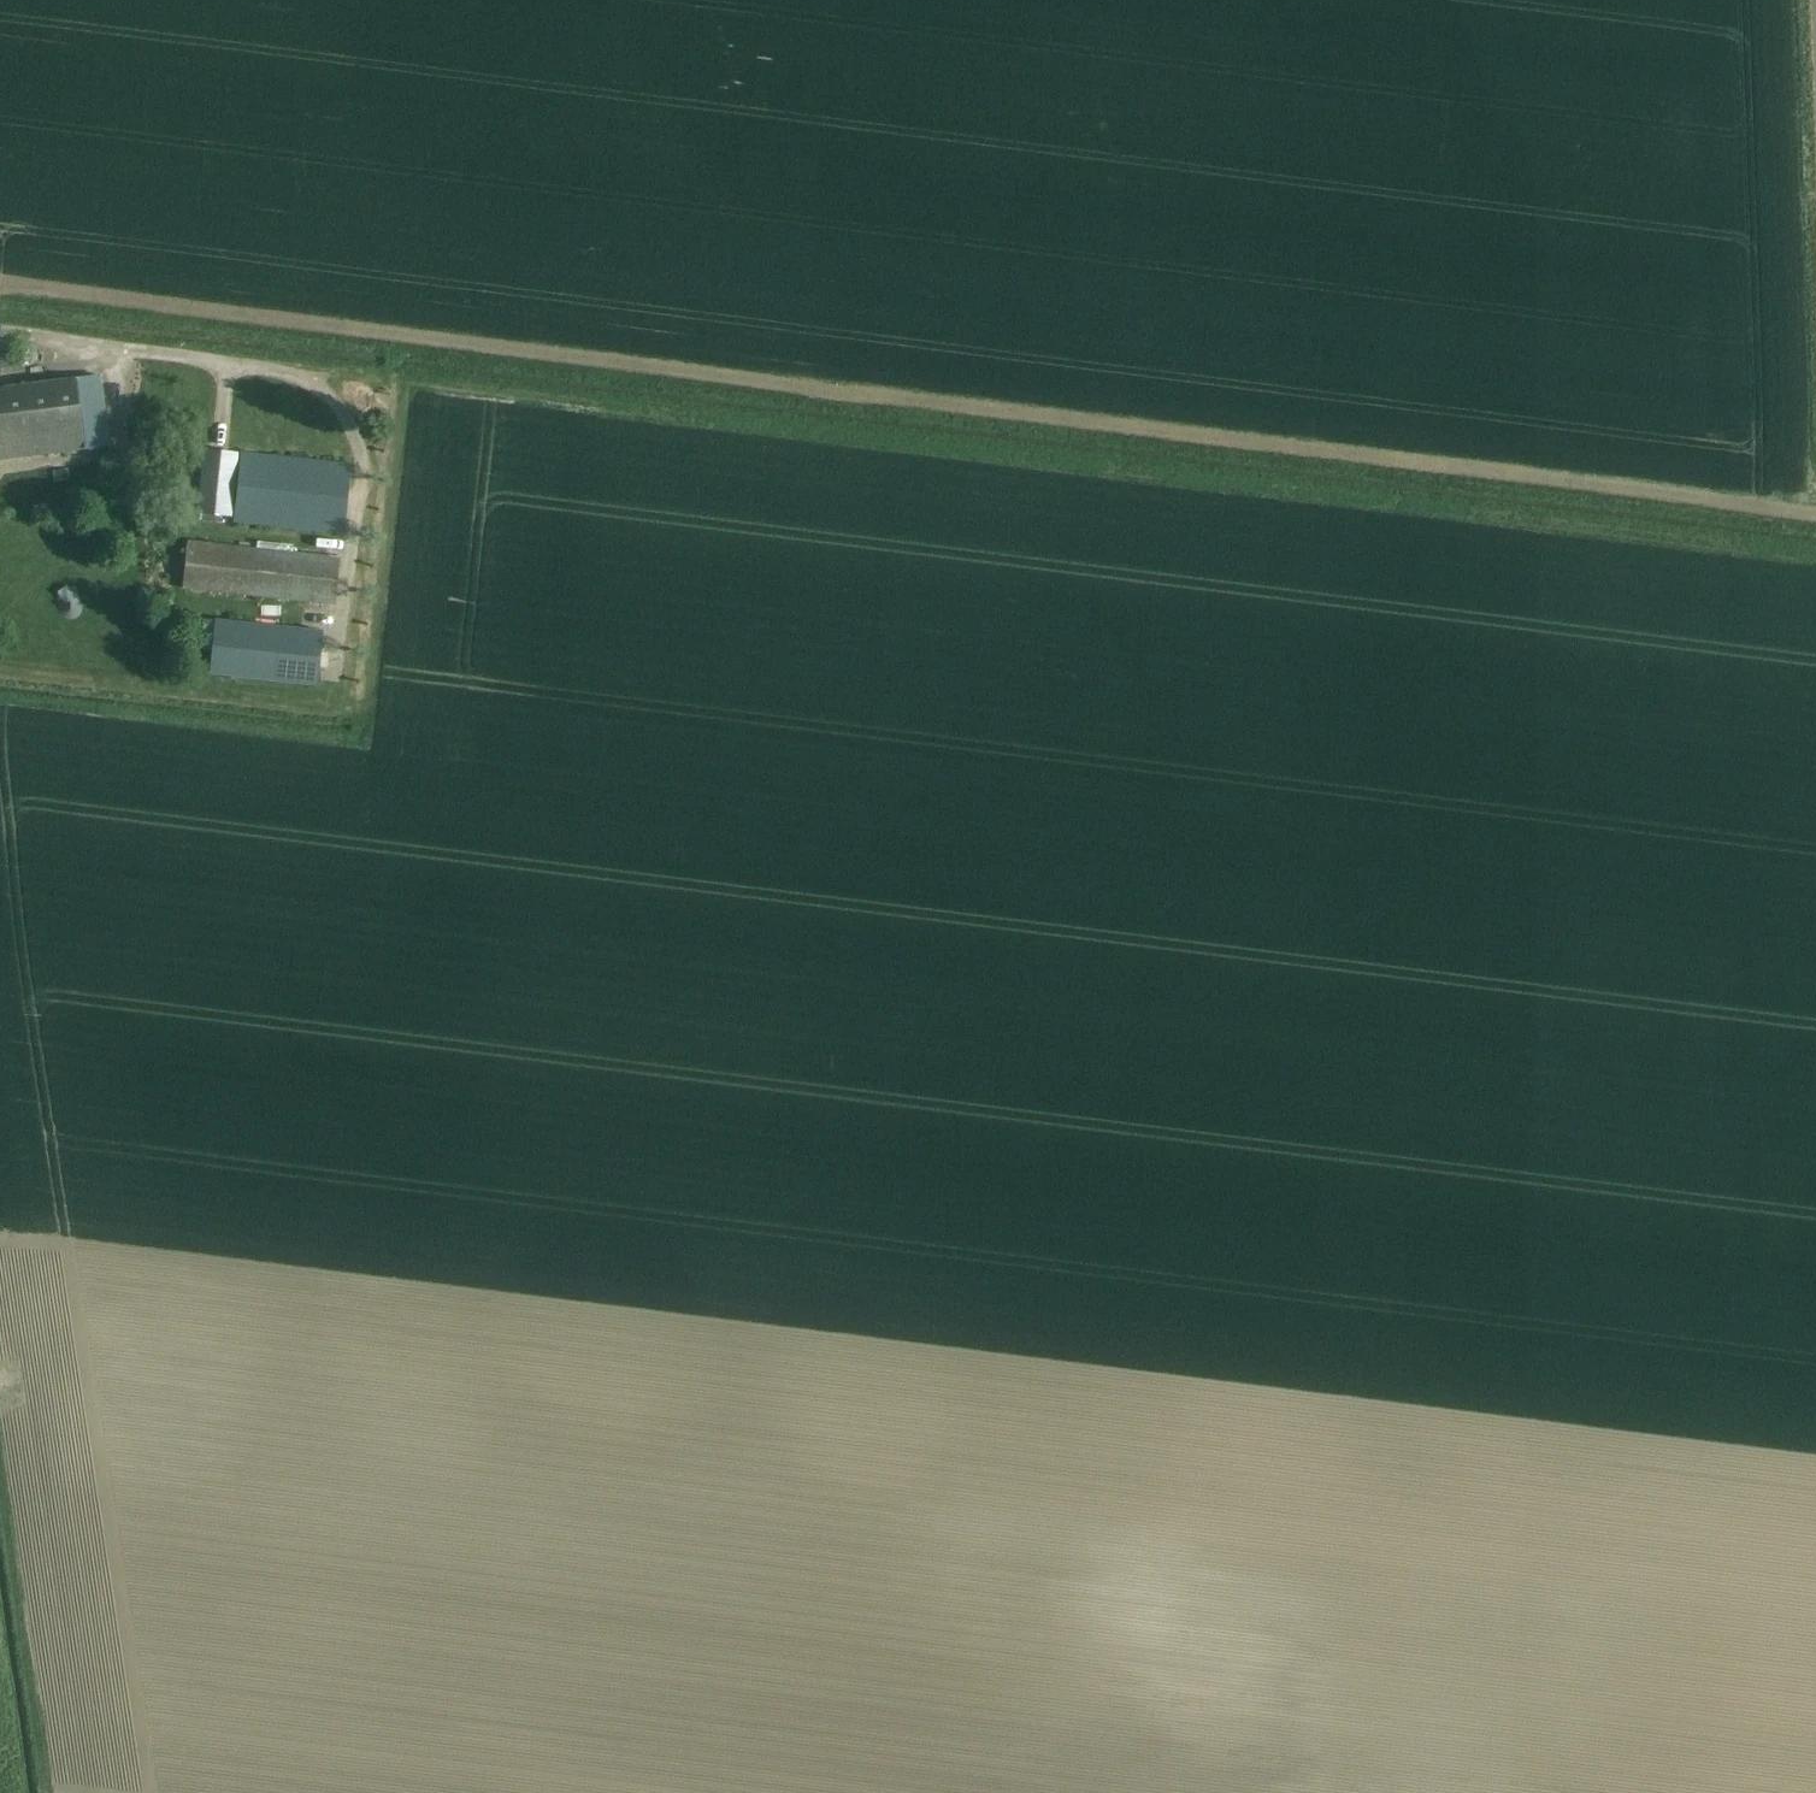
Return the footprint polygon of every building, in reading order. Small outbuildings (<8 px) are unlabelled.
[(108,446),(100,376),(73,379),(73,380),(0,388),(0,458),(108,446)] [(233,521),(308,529),(342,533),(350,465),(241,453),(233,521)] [(206,455),(200,513),(230,516),(237,459),(206,455)] [(182,587),(305,601),(334,604),(339,558),(188,542),(182,587)] [(316,686),(317,679),(322,629),(216,618),(210,675),(316,686)]
